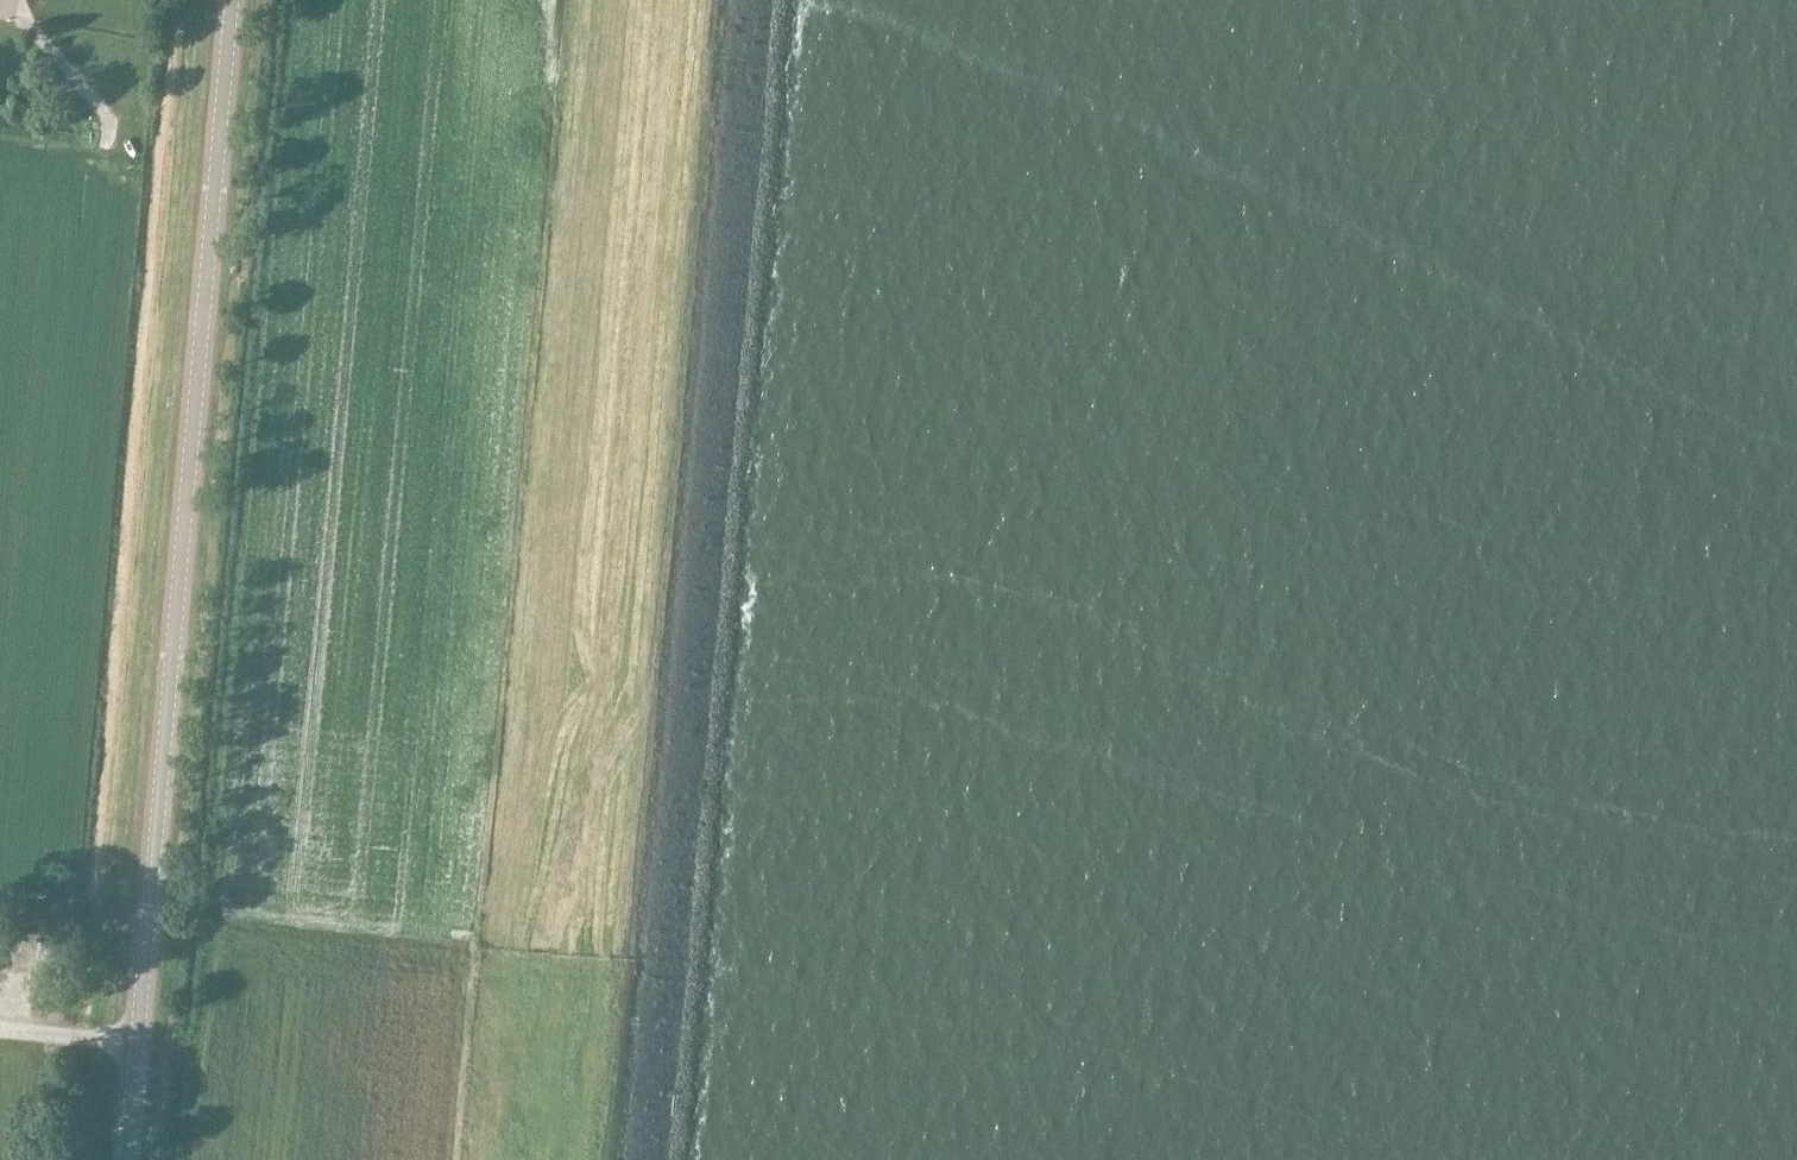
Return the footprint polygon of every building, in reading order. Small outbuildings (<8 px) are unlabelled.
[(35,956),(51,957),(52,939),(37,937),(35,956)]
